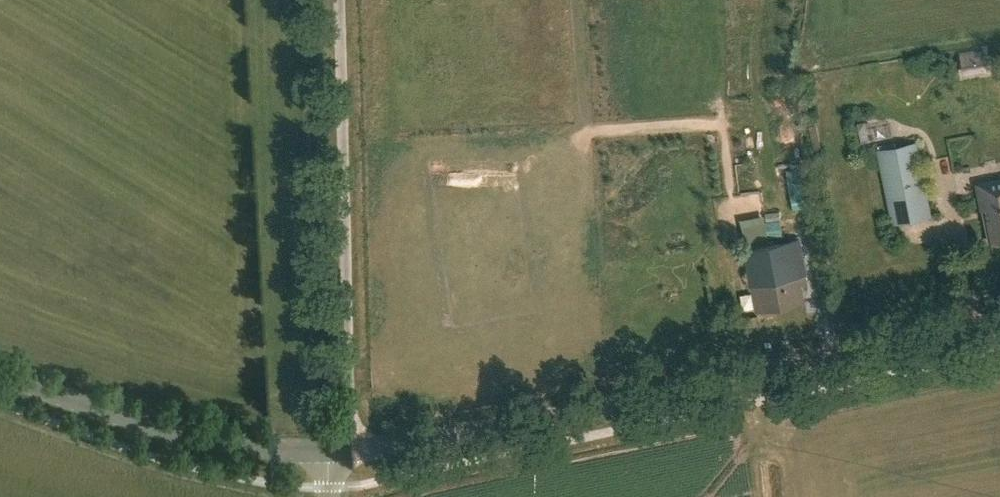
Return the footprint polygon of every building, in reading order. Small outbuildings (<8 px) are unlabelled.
[(791,26),(808,27),(809,16),(792,15),(791,26)] [(930,216),(916,143),(879,151),(894,223),(930,216)] [(978,188),(983,210),(984,209),(991,243),(999,241),(999,179),(992,181),(993,185),(978,188)] [(808,283),(799,239),(744,250),(756,311),(804,302),(801,285),(808,283)]
